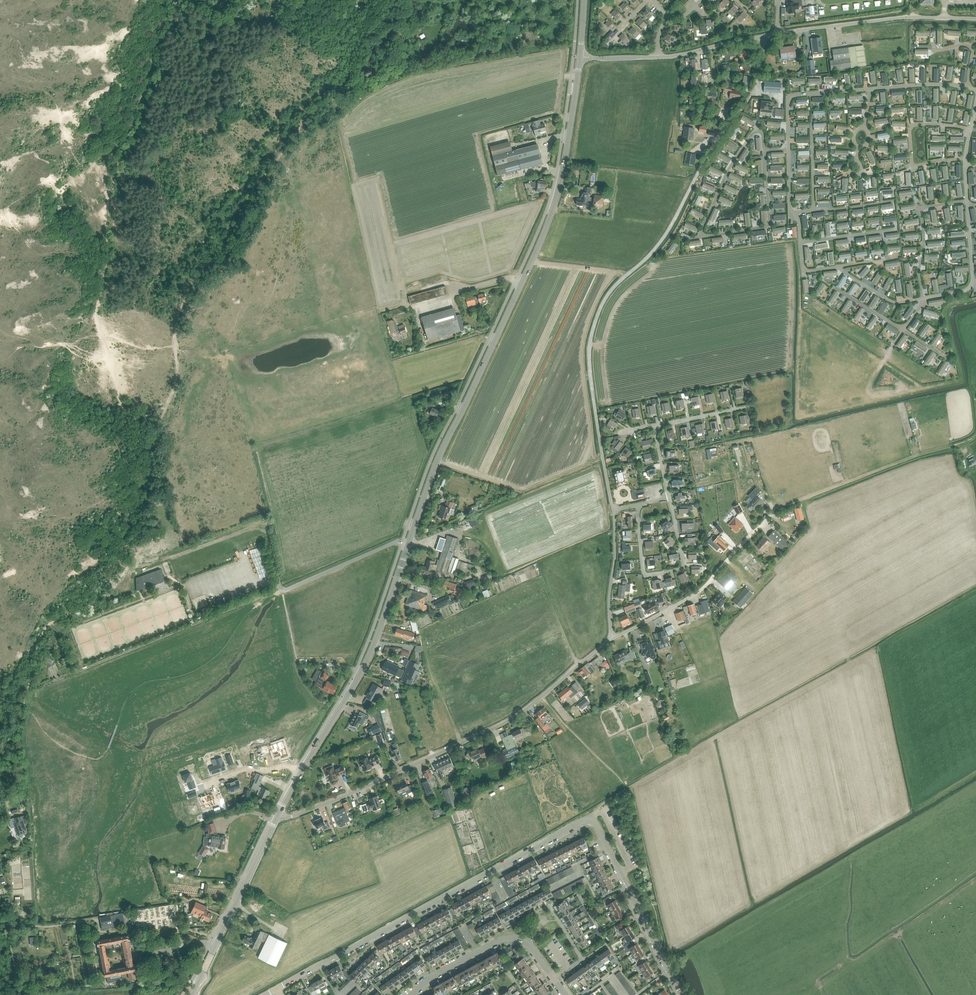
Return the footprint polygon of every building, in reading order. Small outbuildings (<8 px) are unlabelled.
[(729,2),(727,0),(723,0),(719,5),(723,9),(729,2)] [(787,3),(788,14),(789,13),(790,14),(792,14),(792,13),(795,13),(795,9),(799,9),(799,6),(802,6),(801,0),(790,0),(790,2),(787,3)] [(620,7),(627,13),(631,9),(624,3),(620,7)] [(731,17),(738,10),(734,6),(727,13),(731,17)] [(806,8),(807,16),(810,16),(814,15),(817,15),(816,6),(806,8)] [(644,14),(642,15),(645,18),(646,17),(649,19),(653,15),(647,9),(643,13),(644,14)] [(611,14),(618,20),(622,16),(615,10),(611,14)] [(741,23),(747,16),(743,12),(737,19),(741,23)] [(636,22),(642,29),(646,24),(640,18),(636,22)] [(607,22),(605,24),(612,31),(616,27),(608,19),(606,21),(607,22)] [(629,31),(635,38),(639,34),(633,27),(629,31)] [(619,38),(625,44),(629,40),(623,33),(619,38)] [(665,39),(673,43),(675,37),(667,34),(665,39)] [(813,44),(811,44),(812,53),(823,51),(821,37),(813,38),(813,44)] [(831,71),(832,72),(834,72),(834,70),(858,67),(866,66),(863,46),(832,50),(834,60),(830,61),(831,71)] [(781,49),(781,54),(782,59),(795,57),(794,47),(781,49)] [(729,54),(725,55),(725,61),(730,61),(730,57),(734,56),(737,55),(737,51),(728,52),(729,54)] [(812,60),(805,61),(807,75),(814,74),(812,60)] [(730,68),(730,64),(724,65),(724,66),(722,66),(722,72),(725,72),(725,71),(730,70),(729,68),(730,68)] [(374,72),(371,76),(372,77),(371,78),(374,80),(376,78),(377,79),(379,77),(378,77),(380,75),(382,76),(384,73),(378,68),(375,73),(374,72)] [(728,82),(730,82),(730,76),(725,77),(724,73),(719,74),(719,78),(722,78),(722,84),(728,84),(728,82)] [(781,83),(764,81),(764,91),(780,93),(781,83)] [(729,98),(735,99),(736,98),(740,99),(741,92),(732,90),(732,87),(725,85),(723,91),(730,93),(729,98)] [(761,101),(760,112),(772,114),(773,103),(761,101)] [(776,109),(774,118),(783,119),(784,110),(776,109)] [(707,120),(709,114),(697,111),(696,117),(701,118),(700,122),(706,124),(707,120)] [(546,131),(544,124),(539,125),(538,121),(539,121),(532,123),(533,127),(536,136),(540,135),(539,133),(546,131)] [(683,139),(692,140),(693,128),(685,127),(683,139)] [(490,148),(498,177),(543,164),(537,145),(512,152),(510,142),(490,148)] [(686,165),(692,166),(695,154),(688,153),(686,165)] [(526,188),(532,187),(537,185),(536,191),(541,192),(542,186),(546,187),(547,182),(537,181),(525,184),(526,188)] [(577,200),(576,205),(589,206),(589,201),(594,201),(594,198),(591,198),(591,195),(591,194),(592,190),(592,188),(586,187),(585,193),(582,193),(582,194),(581,199),(577,199),(577,200)] [(594,201),(593,206),(602,207),(604,196),(595,195),(594,198),(594,201)] [(409,296),(411,305),(448,294),(445,286),(409,296)] [(479,302),(482,302),(483,303),(483,304),(484,304),(485,304),(486,303),(486,302),(486,300),(485,294),(477,295),(478,296),(475,297),(476,301),(479,300),(479,302)] [(422,317),(428,340),(439,337),(439,339),(448,337),(447,335),(460,332),(460,331),(464,330),(460,314),(456,316),(454,308),(422,317)] [(397,332),(399,332),(395,321),(393,322),(393,320),(387,321),(390,334),(397,332)] [(403,324),(398,326),(402,336),(407,334),(403,324)] [(736,398),(744,396),(742,388),(735,389),(736,398)] [(722,401),(729,399),(727,391),(720,392),(722,401)] [(705,395),(707,403),(714,402),(713,394),(705,395)] [(692,406),(700,405),(698,397),(691,398),(692,406)] [(679,401),(674,401),(675,406),(677,406),(678,409),(680,409),(685,408),(683,400),(679,401)] [(428,402),(426,405),(425,408),(431,411),(430,414),(437,417),(440,411),(432,408),(434,404),(428,402)] [(661,404),(663,412),(670,411),(668,403),(661,404)] [(648,415),(655,414),(654,405),(646,407),(648,415)] [(633,418),(641,416),(639,408),(632,410),(633,418)] [(619,409),(619,410),(615,417),(622,421),(626,414),(625,414),(625,413),(619,409)] [(741,425),(748,423),(747,415),(739,417),(741,425)] [(726,428),(733,426),(732,418),(725,420),(726,428)] [(612,426),(616,428),(618,424),(610,419),(607,426),(611,428),(612,426)] [(712,430),(719,429),(717,421),(710,422),(712,430)] [(697,433),(704,432),(703,424),(695,425),(697,433)] [(685,427),(680,428),(682,436),(686,436),(686,438),(690,437),(689,435),(688,427),(685,427)] [(667,439),(675,438),(673,430),(666,431),(667,439)] [(615,440),(611,444),(613,445),(613,446),(612,448),(612,450),(617,453),(618,451),(624,444),(620,441),(618,440),(616,441),(615,440)] [(651,447),(650,444),(649,440),(641,442),(643,449),(651,447)] [(621,454),(627,458),(632,452),(626,447),(621,454)] [(643,455),(645,462),(653,460),(651,453),(643,455)] [(655,468),(647,470),(648,476),(656,474),(655,468)] [(614,472),(617,484),(627,482),(624,470),(614,472)] [(673,480),(672,480),(673,488),(673,487),(681,486),(680,485),(681,485),(681,484),(680,480),(673,480)] [(749,500),(751,501),(747,504),(753,510),(761,501),(756,495),(760,491),(756,487),(748,495),(747,497),(749,499),(749,500)] [(678,494),(676,495),(676,501),(680,501),(680,499),(685,499),(685,494),(682,494),(682,491),(678,491),(678,494)] [(442,506),(439,517),(443,518),(448,520),(450,514),(452,514),(454,510),(452,509),(454,503),(450,502),(448,501),(447,504),(446,504),(445,506),(445,507),(442,506)] [(739,504),(734,507),(738,515),(743,512),(739,504)] [(681,509),(679,509),(679,516),(684,516),(684,514),(688,513),(688,510),(692,510),(692,506),(681,507),(681,509)] [(794,509),(797,521),(804,520),(800,508),(794,509)] [(734,517),(728,524),(728,525),(729,526),(732,528),(731,529),(735,533),(736,532),(737,532),(743,525),(735,517),(734,517)] [(687,523),(681,523),(682,532),(685,532),(685,530),(686,530),(686,528),(691,528),(694,528),(694,522),(693,522),(693,519),(687,519),(687,522),(687,523)] [(668,520),(661,525),(662,527),(664,530),(665,535),(669,534),(668,529),(672,526),(670,523),(669,522),(668,520)] [(717,524),(715,526),(720,533),(723,531),(717,524)] [(768,537),(783,550),(788,544),(773,531),(768,537)] [(687,538),(685,538),(685,545),(685,547),(688,547),(687,545),(690,545),(695,545),(694,538),(692,538),(691,534),(687,534),(687,538)] [(436,570),(436,571),(441,573),(448,574),(448,572),(454,573),(455,571),(456,568),(459,559),(453,557),(459,539),(447,535),(446,539),(440,537),(436,550),(442,552),(441,555),(439,561),(437,565),(436,570)] [(713,535),(707,542),(716,550),(719,547),(720,547),(724,551),(728,546),(724,543),(725,542),(718,536),(716,538),(713,535)] [(675,543),(671,537),(664,542),(669,548),(675,543)] [(756,546),(763,552),(771,543),(764,537),(760,541),(761,542),(756,546)] [(421,572),(420,574),(424,576),(425,573),(431,575),(431,572),(432,571),(433,571),(433,570),(433,569),(434,565),(433,564),(433,561),(431,561),(428,560),(426,567),(423,566),(422,569),(421,572)] [(459,560),(455,572),(467,576),(469,568),(474,570),(475,565),(459,560)] [(728,568),(716,580),(732,595),(734,594),(732,592),(737,585),(732,581),(736,576),(731,571),(728,568)] [(142,589),(164,581),(160,569),(142,576),(140,576),(137,576),(137,578),(134,578),(134,583),(137,583),(137,589),(142,589)] [(682,583),(688,580),(685,573),(678,576),(682,583)] [(669,578),(665,579),(665,581),(662,582),(664,587),(664,588),(667,587),(671,586),(674,586),(674,584),(676,584),(675,579),(672,580),(672,577),(669,578)] [(474,579),(464,582),(465,586),(469,593),(472,591),(471,588),(476,586),(475,583),(474,579)] [(652,581),(653,585),(654,590),(661,588),(664,587),(662,582),(662,580),(659,580),(659,579),(652,581)] [(618,598),(624,599),(625,591),(630,592),(631,585),(629,585),(627,584),(627,581),(623,580),(623,584),(622,585),(620,585),(618,598)] [(453,594),(461,596),(463,590),(456,587),(456,584),(445,581),(443,588),(454,592),(453,594)] [(753,594),(746,587),(733,602),(740,608),(753,594)] [(425,601),(426,596),(427,595),(411,590),(406,605),(418,609),(422,610),(425,611),(427,606),(424,605),(426,601),(425,601)] [(720,592),(712,601),(718,607),(726,598),(720,592)] [(432,603),(435,609),(452,602),(451,601),(455,599),(452,594),(449,596),(449,595),(432,603)] [(644,607),(648,614),(648,613),(649,613),(651,612),(658,608),(656,604),(658,604),(658,603),(663,602),(662,597),(648,600),(650,603),(644,607)] [(697,606),(700,614),(704,613),(705,615),(706,614),(710,613),(706,600),(701,602),(701,604),(697,606)] [(635,608),(634,604),(624,607),(626,614),(636,610),(635,608)] [(683,607),(684,610),(686,617),(688,616),(687,611),(689,611),(690,615),(697,613),(694,604),(683,607)] [(686,617),(684,610),(675,614),(678,621),(686,618),(686,619),(684,619),(685,623),(679,625),(679,626),(679,627),(679,628),(680,627),(680,628),(690,624),(689,623),(690,622),(691,623),(690,622),(691,622),(688,616),(686,617)] [(623,627),(630,623),(627,615),(619,618),(622,624),(623,627)] [(410,620),(413,631),(418,630),(415,618),(410,620)] [(665,627),(669,635),(675,632),(671,624),(665,627)] [(415,634),(405,630),(405,631),(398,629),(395,635),(403,638),(403,636),(412,640),(415,634)] [(666,637),(664,630),(662,631),(661,631),(659,631),(659,632),(657,633),(660,640),(656,642),(658,649),(664,647),(663,643),(669,642),(667,637),(666,637)] [(650,656),(650,657),(651,657),(651,658),(653,658),(655,658),(656,656),(650,640),(641,643),(643,651),(642,651),(641,653),(642,655),(643,656),(646,655),(647,657),(650,656)] [(626,650),(613,656),(615,660),(617,664),(630,658),(629,658),(637,659),(632,646),(630,647),(630,651),(628,654),(626,650)] [(67,657),(61,659),(63,666),(70,665),(67,657)] [(598,657),(594,660),(596,663),(598,665),(599,666),(600,665),(601,666),(604,664),(603,663),(598,657)] [(384,666),(383,669),(383,670),(387,672),(387,671),(390,672),(390,673),(396,675),(401,678),(404,671),(395,667),(396,665),(388,661),(387,663),(386,663),(384,666)] [(417,671),(420,665),(410,661),(402,680),(411,684),(414,679),(416,680),(420,672),(417,671)] [(580,675),(581,675),(583,678),(586,676),(589,674),(590,675),(595,671),(588,663),(584,665),(585,666),(584,666),(577,672),(580,675)] [(329,692),(333,694),(338,686),(328,680),(327,681),(325,680),(326,679),(329,675),(324,672),(321,670),(319,674),(320,674),(318,677),(317,676),(315,679),(316,680),(314,684),(329,692)] [(643,672),(647,684),(652,683),(648,671),(643,672)] [(383,685),(390,687),(391,684),(396,685),(399,692),(400,692),(400,688),(399,683),(391,682),(384,681),(383,685)] [(560,699),(562,701),(567,698),(566,697),(569,695),(571,698),(578,692),(577,690),(580,687),(576,682),(572,685),(573,686),(570,689),(568,686),(558,694),(561,698),(560,699)] [(366,697),(375,702),(381,693),(384,690),(374,684),(366,697)] [(585,699),(579,704),(582,708),(589,703),(585,699)] [(537,713),(535,715),(537,718),(536,719),(538,721),(542,727),(544,725),(540,720),(541,719),(548,713),(547,712),(545,710),(543,708),(537,713)] [(356,713),(350,724),(357,727),(359,723),(363,725),(366,719),(364,718),(366,715),(360,712),(358,715),(356,713)] [(372,728),(369,730),(371,735),(381,730),(381,732),(385,731),(380,720),(377,721),(378,724),(372,727),(372,728)] [(502,739),(507,749),(504,750),(504,751),(503,752),(506,758),(519,752),(516,746),(513,741),(516,739),(523,735),(523,737),(530,734),(527,728),(524,730),(523,728),(520,730),(520,729),(513,733),(513,734),(511,735),(510,735),(508,736),(507,732),(501,735),(502,739)] [(396,761),(402,758),(395,743),(393,745),(394,747),(391,749),(393,753),(391,754),(393,759),(395,758),(396,761)] [(471,760),(473,759),(474,761),(482,757),(483,760),(487,758),(483,749),(479,751),(478,748),(477,749),(478,749),(479,750),(475,752),(474,750),(470,752),(468,753),(467,754),(466,755),(466,757),(467,758),(468,759),(470,760),(471,760)] [(372,767),(380,763),(377,756),(368,760),(368,758),(358,762),(360,767),(362,766),(365,771),(363,771),(363,772),(372,768),(372,767)] [(217,764),(209,767),(212,775),(227,769),(224,762),(223,762),(222,757),(215,759),(217,764)] [(450,758),(434,765),(441,779),(445,777),(442,771),(446,769),(446,770),(454,767),(450,758)] [(333,765),(323,769),(324,772),(326,776),(328,775),(330,781),(329,781),(329,782),(338,778),(337,777),(346,773),(343,766),(335,770),(334,768),(333,765)] [(422,783),(426,790),(425,790),(427,795),(433,792),(429,783),(430,782),(432,781),(433,781),(434,781),(435,781),(435,780),(436,779),(434,775),(433,776),(430,769),(424,771),(428,780),(422,783)] [(190,773),(183,775),(186,782),(187,782),(190,790),(196,787),(193,780),(190,773)] [(256,779),(251,788),(257,790),(257,789),(259,790),(261,791),(262,791),(260,795),(266,798),(267,795),(269,795),(270,792),(269,791),(269,790),(263,788),(262,788),(258,786),(263,776),(257,773),(255,778),(256,779)] [(238,780),(227,784),(230,793),(242,789),(238,780)] [(396,787),(400,794),(401,797),(414,791),(411,785),(408,786),(406,782),(396,787)] [(450,809),(458,807),(451,787),(443,790),(450,809)] [(245,795),(241,797),(243,801),(248,798),(250,790),(246,789),(245,795)] [(187,794),(188,799),(198,795),(196,791),(187,794)] [(381,807),(377,796),(370,799),(371,802),(360,805),(363,812),(373,808),(374,810),(381,807)] [(343,804),(345,808),(333,813),(338,825),(350,820),(346,810),(350,808),(348,802),(343,804)] [(25,824),(28,823),(25,815),(14,819),(15,821),(13,822),(18,835),(18,836),(19,837),(20,837),(21,837),(22,836),(23,835),(23,834),(27,833),(25,824)] [(325,823),(323,818),(321,819),(320,818),(315,820),(316,821),(313,822),(316,828),(325,824),(327,828),(330,827),(328,821),(325,823)] [(203,846),(199,852),(199,853),(201,854),(203,856),(204,857),(204,856),(206,853),(210,846),(219,847),(219,848),(220,848),(220,849),(222,850),(223,849),(224,849),(226,839),(226,836),(217,834),(217,833),(214,823),(211,823),(206,825),(209,834),(207,834),(206,838),(204,837),(203,844),(203,846)] [(583,837),(578,840),(582,848),(583,850),(588,847),(583,837)] [(578,840),(573,842),(577,851),(580,850),(580,851),(583,850),(582,848),(578,840)] [(573,842),(568,845),(572,854),(575,852),(575,853),(578,852),(577,851),(573,842)] [(568,845),(563,847),(567,856),(570,855),(570,856),(573,855),(572,854),(568,845)] [(563,847),(558,850),(562,859),(563,860),(568,857),(567,856),(563,847)] [(558,850),(553,852),(557,861),(560,860),(560,861),(563,860),(562,859),(558,850)] [(553,852),(548,855),(552,863),(555,862),(555,863),(558,862),(557,861),(553,852)] [(548,855),(543,857),(547,866),(548,867),(553,865),(552,863),(548,855)] [(547,866),(543,857),(538,860),(542,869),(545,867),(545,868),(548,867),(547,866)] [(591,867),(592,867),(601,862),(598,857),(589,861),(591,864),(590,864),(591,867)] [(529,862),(534,871),(537,869),(537,870),(540,869),(534,859),(529,862)] [(525,865),(529,873),(532,872),(532,873),(535,872),(534,871),(529,862),(525,865)] [(593,872),(595,871),(603,867),(601,862),(592,867),(593,869),(592,869),(593,872)] [(520,867),(524,876),(527,875),(527,876),(530,874),(529,873),(525,865),(520,867)] [(515,870),(520,880),(525,877),(524,876),(520,867),(515,870)] [(596,877),(597,876),(606,872),(603,867),(595,871),(596,874),(595,874),(596,877)] [(510,873),(515,881),(517,880),(518,881),(520,880),(515,870),(510,873)] [(598,882),(600,881),(608,877),(606,872),(597,876),(598,879),(597,879),(598,882)] [(507,873),(504,875),(505,876),(506,878),(508,881),(509,884),(510,886),(511,887),(516,884),(515,881),(510,873),(507,874),(507,873)] [(601,887),(602,886),(611,882),(608,877),(600,881),(601,884),(600,884),(601,887)] [(601,887),(600,888),(603,895),(612,891),(611,888),(613,887),(611,882),(606,884),(602,886),(601,887)] [(488,888),(487,886),(486,885),(481,888),(486,897),(489,895),(489,896),(492,895),(492,896),(498,893),(496,891),(491,894),(489,891),(488,888)] [(481,888),(476,891),(483,902),(488,900),(486,897),(481,888)] [(549,888),(543,891),(547,898),(553,896),(552,894),(549,888)] [(476,891),(472,894),(477,903),(479,902),(480,904),(483,902),(476,891)] [(543,891),(538,894),(542,901),(547,898),(543,891)] [(557,891),(552,894),(553,896),(554,899),(560,896),(557,891)] [(472,894),(467,896),(471,905),(474,904),(474,905),(477,903),(472,894)] [(538,894),(532,897),(536,904),(542,901),(538,894)] [(607,905),(610,911),(618,906),(611,894),(602,900),(605,906),(607,905)] [(467,896),(462,899),(466,907),(469,906),(470,907),(472,906),(471,905),(467,896)] [(532,897),(527,900),(531,907),(536,904),(532,897)] [(563,901),(556,906),(559,911),(567,907),(570,904),(567,898),(563,900),(563,901)] [(462,899),(457,901),(462,910),(464,909),(465,910),(467,909),(466,907),(462,899)] [(527,900),(521,903),(525,910),(531,907),(527,900)] [(201,917),(200,918),(208,922),(212,914),(204,911),(206,906),(196,901),(191,913),(201,917)] [(452,904),(453,907),(451,909),(454,914),(456,913),(459,912),(460,913),(462,911),(462,910),(457,901),(452,904)] [(521,903),(516,906),(520,913),(525,910),(521,903)] [(559,911),(563,916),(570,912),(568,909),(572,907),(570,904),(567,907),(559,911)] [(516,906),(510,909),(514,916),(520,913),(516,906)] [(618,906),(610,911),(613,915),(612,916),(610,917),(613,921),(615,919),(617,921),(621,918),(620,917),(622,915),(620,912),(621,912),(618,906)] [(447,908),(442,911),(447,919),(449,918),(450,919),(452,918),(453,919),(456,918),(454,914),(451,909),(448,910),(447,908)] [(510,909),(505,912),(509,919),(514,916),(510,909)] [(563,916),(566,922),(573,917),(572,915),(575,912),(573,910),(570,912),(563,916)] [(442,911),(437,913),(442,922),(444,921),(445,922),(447,920),(447,919),(442,911)] [(509,919),(505,912),(499,915),(503,922),(509,919)] [(100,917),(102,929),(125,925),(123,913),(100,917)] [(437,913),(432,916),(437,925),(439,923),(440,924),(442,923),(442,922),(437,913)] [(432,916),(427,919),(432,927),(434,926),(435,927),(437,926),(437,925),(432,916)] [(566,922),(569,927),(576,922),(579,921),(576,916),(573,917),(566,922)] [(498,917),(493,920),(497,927),(502,924),(498,917)] [(427,919),(422,922),(427,930),(429,929),(430,930),(432,928),(432,927),(427,919)] [(493,920),(487,923),(492,930),(497,927),(493,920)] [(624,921),(615,926),(616,928),(620,934),(622,932),(624,936),(631,931),(628,926),(627,926),(624,921)] [(422,922),(417,924),(418,926),(416,927),(419,934),(420,935),(422,934),(428,931),(427,930),(422,922)] [(569,927),(572,932),(580,928),(576,922),(569,927)] [(487,923),(482,926),(486,933),(492,930),(487,923)] [(411,926),(407,929),(411,938),(414,936),(414,937),(417,936),(419,934),(416,927),(413,929),(411,926)] [(482,926),(476,929),(477,931),(478,934),(480,936),(486,933),(482,926)] [(572,932),(576,937),(583,933),(580,928),(572,932)] [(251,937),(250,938),(245,936),(243,941),(250,945),(250,946),(256,949),(260,940),(264,942),(264,941),(266,942),(258,958),(276,966),(287,943),(270,934),(269,935),(264,932),(258,929),(254,938),(251,937)] [(407,929),(402,932),(406,940),(409,939),(409,940),(412,939),(411,938),(407,929)] [(576,937),(579,943),(586,938),(584,935),(587,933),(585,931),(583,933),(576,937)] [(624,947),(632,942),(634,941),(632,939),(635,937),(631,931),(624,936),(626,939),(624,939),(624,940),(623,940),(623,941),(623,942),(623,943),(624,943),(623,944),(624,947)] [(402,932),(397,934),(401,943),(404,941),(404,943),(407,941),(406,940),(402,932)] [(397,934),(392,937),(396,945),(399,944),(400,945),(402,944),(401,943),(397,934)] [(108,983),(120,980),(120,977),(119,974),(128,973),(128,975),(129,979),(133,978),(133,980),(136,979),(134,971),(135,970),(134,966),(133,966),(128,940),(127,935),(96,941),(97,947),(98,947),(103,971),(104,971),(105,977),(107,977),(108,983)] [(392,937),(387,940),(392,948),(394,947),(395,948),(397,947),(396,945),(392,937)] [(586,938),(579,943),(582,948),(591,943),(592,942),(590,940),(590,939),(587,941),(586,938)] [(387,940),(382,942),(387,951),(389,950),(390,951),(392,949),(392,948),(387,940)] [(458,940),(453,943),(457,950),(462,947),(460,944),(459,941),(458,940)] [(387,951),(382,942),(377,945),(382,954),(384,952),(385,953),(387,952),(387,951)] [(631,950),(633,953),(640,949),(637,943),(634,945),(632,942),(624,947),(627,952),(631,950)] [(453,943),(447,946),(451,953),(457,950),(453,943)] [(506,946),(499,951),(503,956),(503,955),(506,958),(510,955),(511,957),(514,960),(518,957),(519,958),(522,955),(515,947),(513,949),(511,945),(507,948),(506,946)] [(447,946),(442,949),(446,956),(451,953),(447,946)] [(377,948),(369,956),(376,963),(378,961),(379,962),(381,960),(382,959),(377,948)] [(442,949),(436,952),(440,959),(446,956),(442,949)] [(606,950),(603,951),(604,952),(603,952),(610,961),(615,957),(608,949),(606,950)] [(634,958),(637,963),(642,959),(641,956),(644,955),(640,949),(633,953),(630,955),(633,959),(634,958)] [(436,952),(431,955),(435,962),(440,959),(436,952)] [(497,952),(492,955),(498,965),(503,962),(497,952)] [(603,952),(598,956),(603,963),(608,959),(610,961),(603,952)] [(435,962),(431,955),(425,958),(429,965),(435,962)] [(492,955),(487,957),(493,968),(498,965),(492,955)] [(369,956),(365,960),(372,967),(374,965),(375,966),(377,964),(376,963),(369,956)] [(597,957),(593,960),(598,966),(600,969),(605,965),(603,963),(598,956),(597,957)] [(487,957),(483,960),(488,970),(493,968),(487,957)] [(421,958),(415,962),(420,969),(425,965),(421,958)] [(513,964),(517,969),(526,962),(523,958),(513,964)] [(639,973),(641,972),(649,967),(646,961),(644,962),(642,959),(637,963),(634,964),(636,967),(639,973)] [(365,960),(361,964),(368,971),(370,969),(371,969),(373,968),(372,967),(365,960)] [(483,960),(478,963),(483,973),(488,970),(483,960)] [(593,960),(588,963),(593,970),(598,966),(593,960)] [(415,962),(410,965),(415,972),(420,969),(415,962)] [(517,969),(520,973),(529,966),(526,962),(517,969)] [(478,963),(473,965),(479,975),(483,973),(478,963)] [(588,963),(583,967),(588,974),(590,976),(595,972),(593,970),(588,963)] [(361,964),(357,968),(364,975),(366,973),(367,973),(369,972),(368,971),(361,964)] [(339,965),(333,968),(338,977),(343,974),(346,977),(347,976),(348,976),(348,975),(345,972),(344,971),(344,970),(342,971),(339,965)] [(410,965),(405,969),(410,976),(415,972),(410,965)] [(473,965),(468,968),(474,978),(479,975),(473,965)] [(520,973),(523,978),(533,971),(529,966),(520,973)] [(583,967),(578,970),(583,977),(586,975),(588,979),(591,977),(590,976),(588,974),(583,967)] [(642,971),(644,975),(642,977),(644,981),(645,981),(649,979),(651,977),(650,974),(653,973),(649,967),(642,971)] [(333,968),(328,971),(332,980),(338,977),(333,968)] [(357,968),(353,972),(360,979),(362,977),(363,977),(365,976),(364,975),(357,968)] [(402,971),(400,973),(405,980),(410,976),(405,969),(404,968),(402,970),(402,971)] [(468,968),(464,970),(469,981),(474,978),(468,968)] [(464,970),(459,973),(465,983),(469,981),(464,970)] [(578,970),(573,974),(578,981),(581,979),(583,982),(586,981),(583,977),(578,970)] [(523,978),(526,982),(536,975),(533,971),(523,978)] [(360,979),(353,972),(349,976),(356,983),(358,981),(359,981),(361,979),(360,979)] [(400,973),(395,976),(400,983),(405,980),(400,973)] [(465,983),(459,973),(454,976),(460,986),(465,983)] [(578,981),(573,974),(568,978),(565,980),(570,986),(573,984),(573,985),(576,982),(578,986),(581,984),(578,981)] [(526,982),(530,986),(539,980),(536,975),(526,982)] [(395,976),(390,980),(395,987),(400,983),(395,976)] [(452,977),(448,979),(453,990),(458,987),(452,977)] [(322,978),(317,981),(318,984),(320,987),(319,988),(321,991),(327,988),(327,987),(324,982),(324,981),(322,978)] [(448,979),(443,982),(448,992),(453,990),(448,979)] [(620,982),(627,992),(632,988),(625,979),(620,982)] [(390,980),(385,983),(390,990),(395,987),(390,980)] [(534,990),(544,983),(542,984),(539,980),(530,986),(533,991),(534,990)] [(308,987),(311,992),(313,994),(314,994),(315,994),(321,991),(319,988),(320,987),(318,984),(317,981),(311,984),(312,985),(308,987)] [(443,982),(438,985),(444,994),(448,992),(443,982)] [(390,990),(385,983),(382,985),(379,987),(384,994),(390,990)] [(534,990),(537,994),(547,987),(544,983),(534,990)] [(438,985),(433,987),(437,994),(443,994),(444,994),(438,985)]
